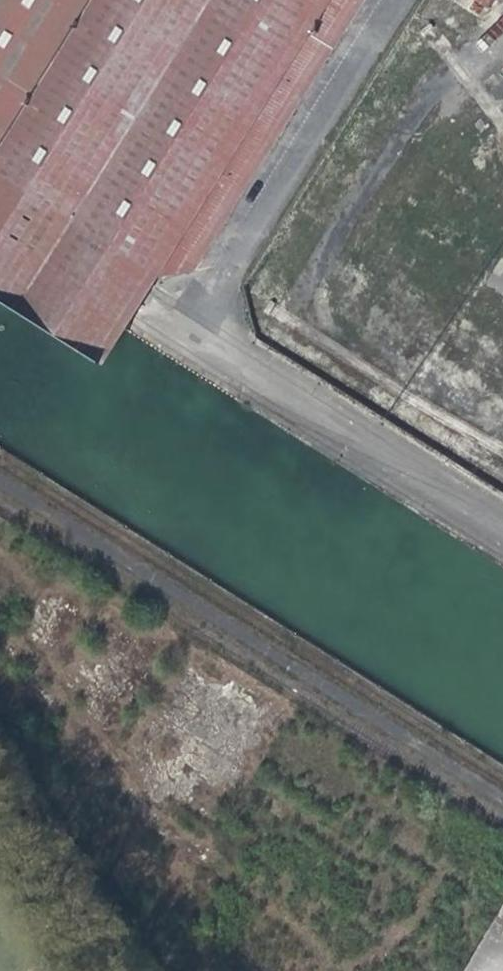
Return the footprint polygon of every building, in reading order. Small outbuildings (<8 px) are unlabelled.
[(0,157),(0,176),(75,223),(160,277),(195,271),(363,0),(98,0),(0,157)] [(98,0),(0,0),(0,157),(98,0)] [(489,3),(484,0),(453,0),(480,18),(489,3)] [(0,176),(0,300),(20,312),(42,276),(75,223),(0,176)] [(42,276),(20,312),(104,366),(127,329),(133,320),(160,277),(75,223),(42,276)]
